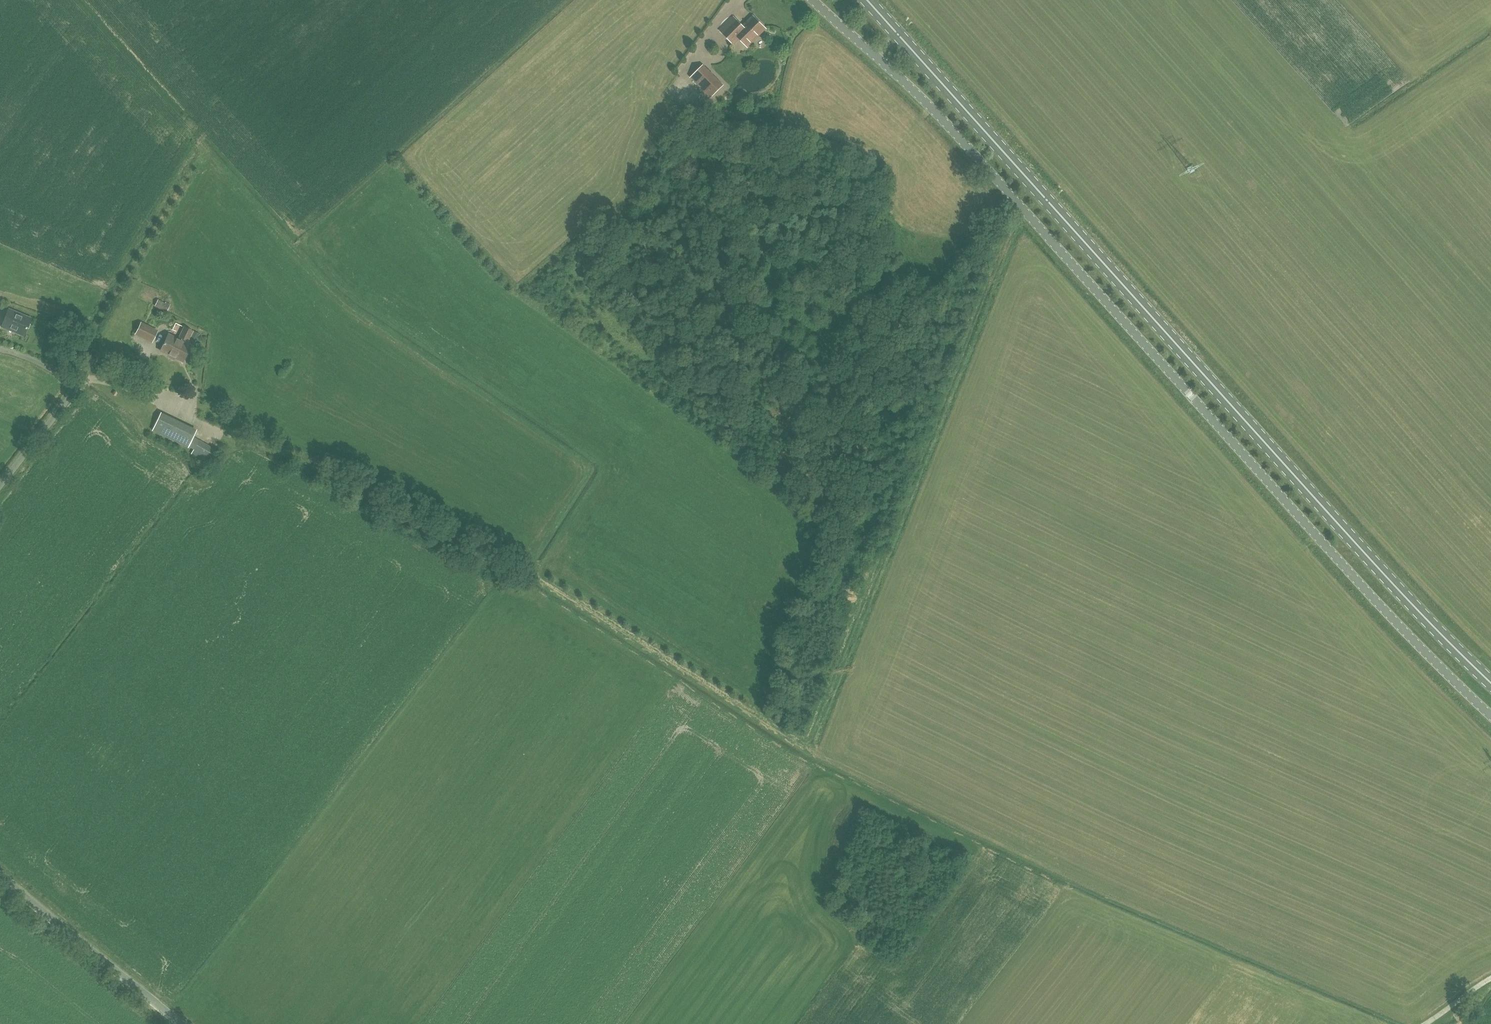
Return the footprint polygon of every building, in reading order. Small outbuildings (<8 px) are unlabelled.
[(766,29),(754,16),(743,26),(734,17),(721,30),(734,43),(740,38),(748,46),(766,29)] [(933,66),(936,62),(927,52),(923,55),(933,66)] [(946,80),(949,77),(938,65),(935,68),(946,80)] [(712,96),(721,87),(702,68),(692,77),(712,96)] [(154,306),(166,312),(171,304),(166,301),(165,303),(158,299),(154,306)] [(24,335),(31,319),(9,309),(2,326),(24,335)] [(141,323),(136,334),(152,342),(158,331),(141,323)] [(161,350),(176,358),(183,361),(191,346),(187,344),(193,331),(190,330),(185,327),(178,340),(168,335),(161,350)] [(153,432),(184,448),(187,449),(195,433),(161,416),(153,432)] [(191,454),(209,464),(206,469),(210,472),(221,453),(217,451),(218,451),(199,440),(191,454)]
